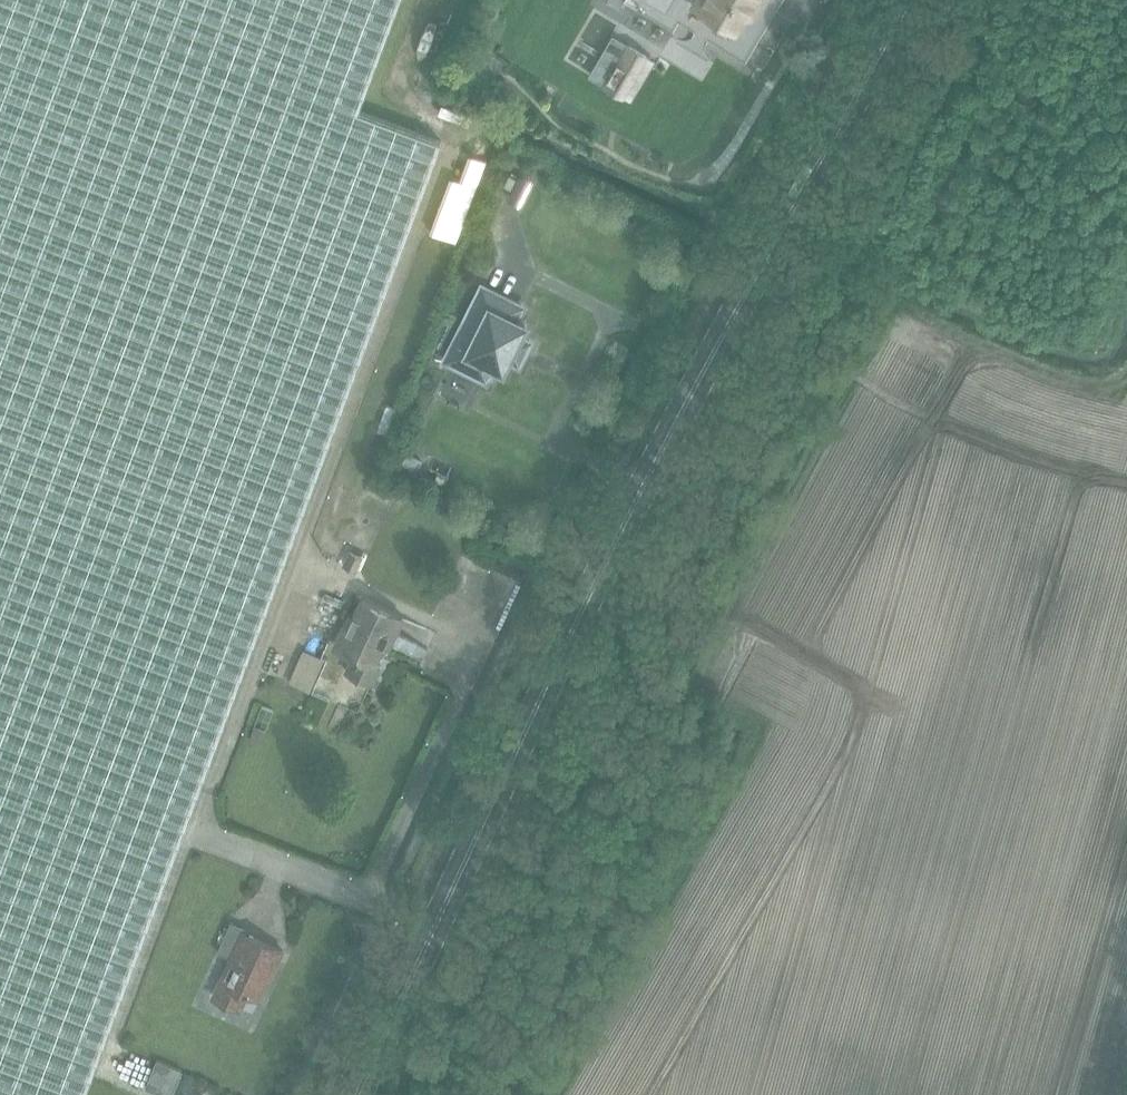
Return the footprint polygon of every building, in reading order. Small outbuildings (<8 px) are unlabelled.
[(443,139),(359,109),(399,0),(0,0),(0,1094),(84,1094),(443,139)] [(702,11),(715,19),(735,31),(745,13),(751,16),(760,0),(709,0),(702,11)] [(627,44),(604,82),(607,84),(624,95),(648,57),(630,46),(627,44)] [(449,220),(472,230),(505,149),(489,143),(479,167),(472,165),(449,220)] [(511,176),(506,187),(513,190),(518,180),(511,176)] [(485,287),(483,286),(481,288),(482,289),(464,324),(464,323),(463,326),(465,327),(465,326),(467,327),(452,359),(451,359),(450,361),(453,362),(485,378),(487,379),(488,377),(494,365),(501,368),(501,369),(503,370),(505,367),(504,367),(509,358),(517,362),(517,363),(519,364),(521,362),(520,361),(529,344),(531,342),(528,340),(528,341),(519,336),(524,327),(525,328),(526,325),(523,324),(516,321),(522,308),(522,309),(523,306),(521,305),(521,306),(485,287)] [(400,394),(393,423),(403,425),(410,397),(400,394)] [(427,466),(438,448),(425,440),(414,458),(427,466)] [(379,498),(384,488),(371,481),(366,491),(379,498)] [(403,616),(363,597),(339,648),(353,654),(345,671),(371,683),(378,666),(374,664),(389,631),(395,634),(403,616)] [(301,657),(295,672),(316,681),(323,666),(301,657)] [(254,726),(250,738),(262,743),(267,731),(254,726)] [(214,996),(220,999),(240,1008),(247,992),(260,998),(282,949),(245,932),(247,928),(231,921),(222,941),(217,951),(231,958),(214,996)] [(173,1048),(165,1075),(191,1082),(199,1056),(173,1048)]
